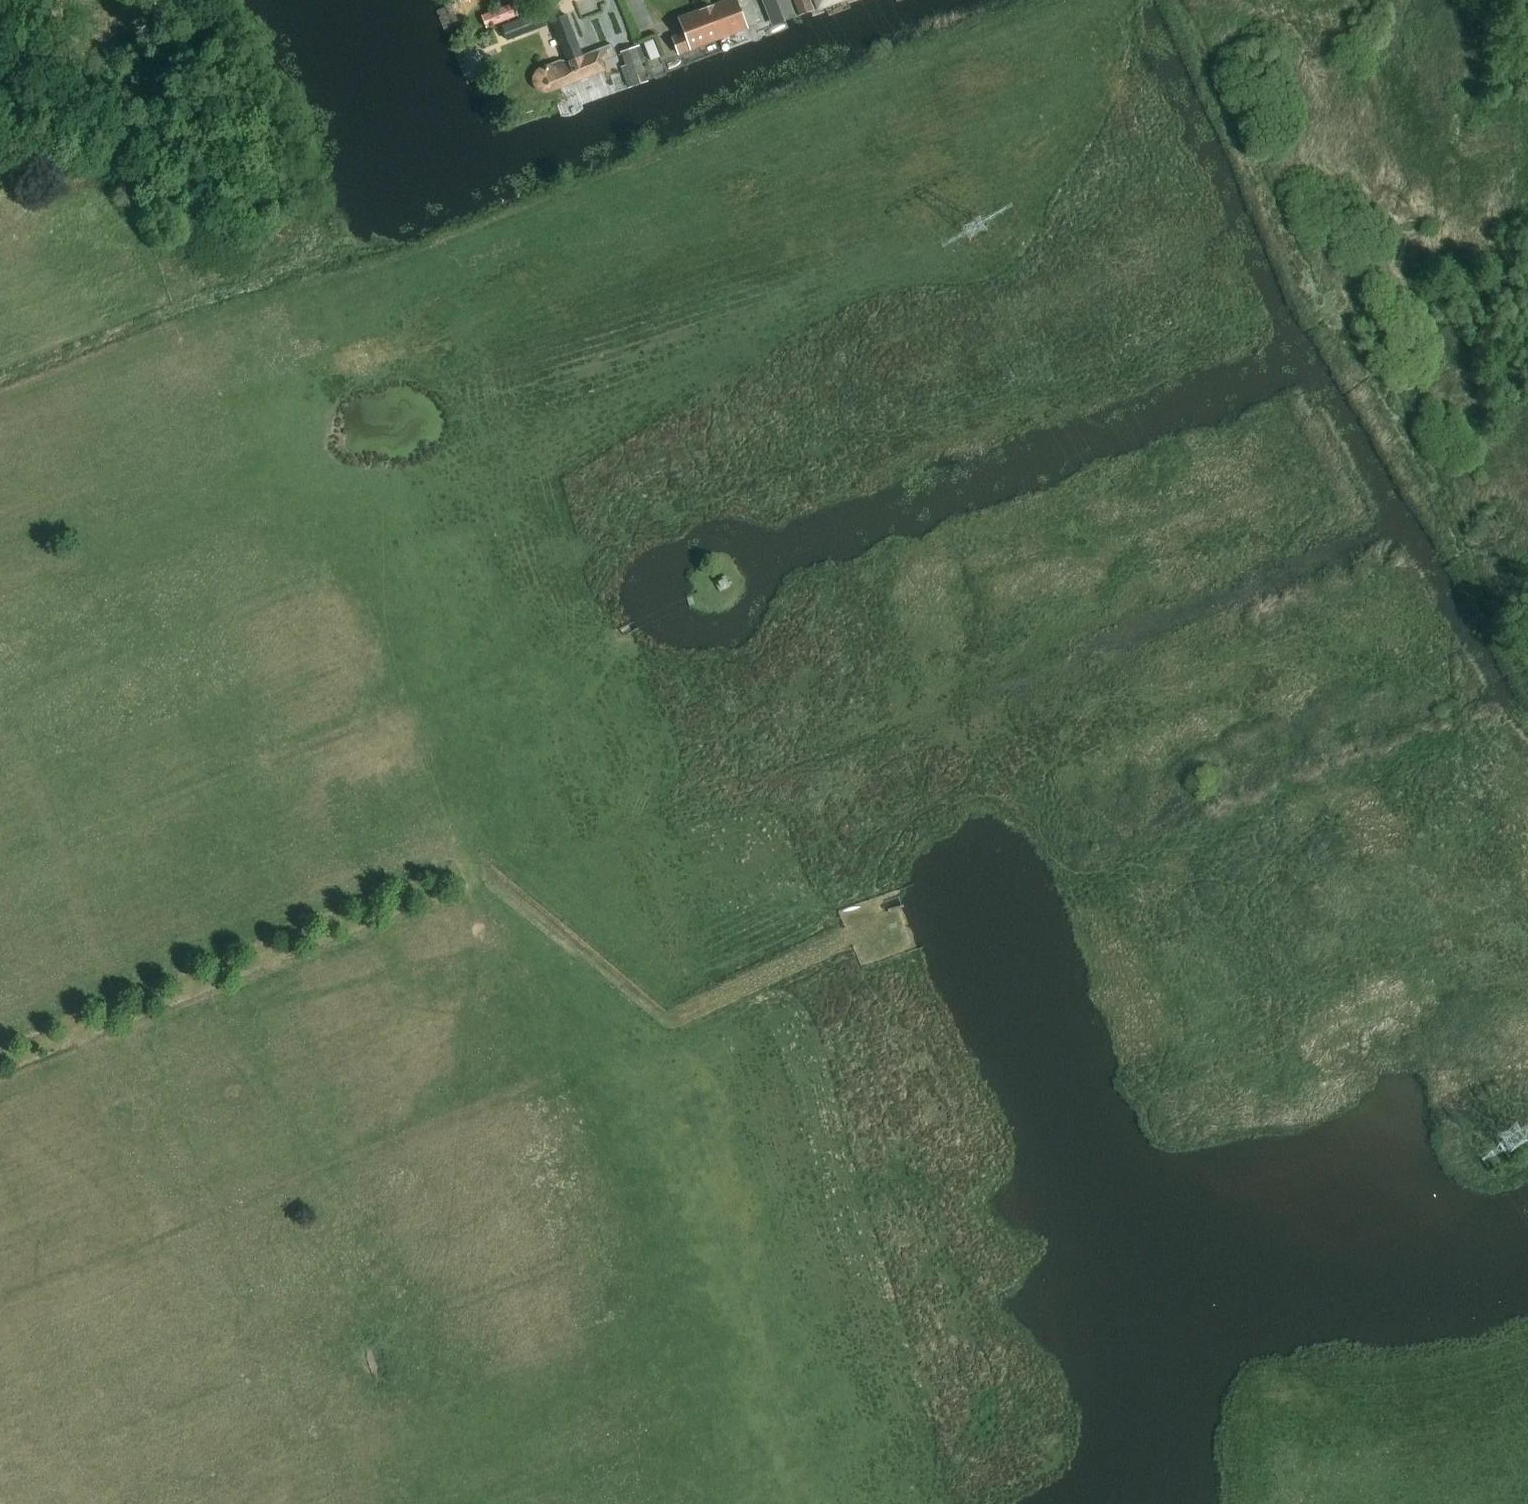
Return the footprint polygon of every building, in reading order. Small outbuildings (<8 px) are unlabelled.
[(719,37),(747,27),(737,0),(728,0),(708,8),(719,37)] [(773,26),(797,17),(790,0),(763,0),(773,26)] [(800,16),(816,10),(812,0),(793,0),(800,16)] [(820,11),(848,0),(816,0),(820,11)] [(485,22),(488,28),(519,16),(514,3),(476,18),(479,24),(485,22)] [(691,48),(719,37),(708,8),(680,19),(691,48)] [(583,55),(567,14),(552,21),(569,61),(583,55)] [(523,18),(502,26),(508,40),(529,32),(523,18)] [(655,39),(645,43),(652,61),(661,57),(655,39)] [(645,62),(639,45),(622,52),(627,65),(622,67),(630,89),(649,81),(642,63),(645,62)] [(568,62),(554,68),(553,63),(538,69),(536,70),(535,72),(534,73),(534,75),(533,76),(533,78),(533,80),(533,82),(534,83),(535,86),(536,87),(538,89),(541,90),(542,90),(544,91),(546,91),(560,86),(606,68),(600,52),(585,58),(583,55),(569,61),(568,61),(568,62)]
